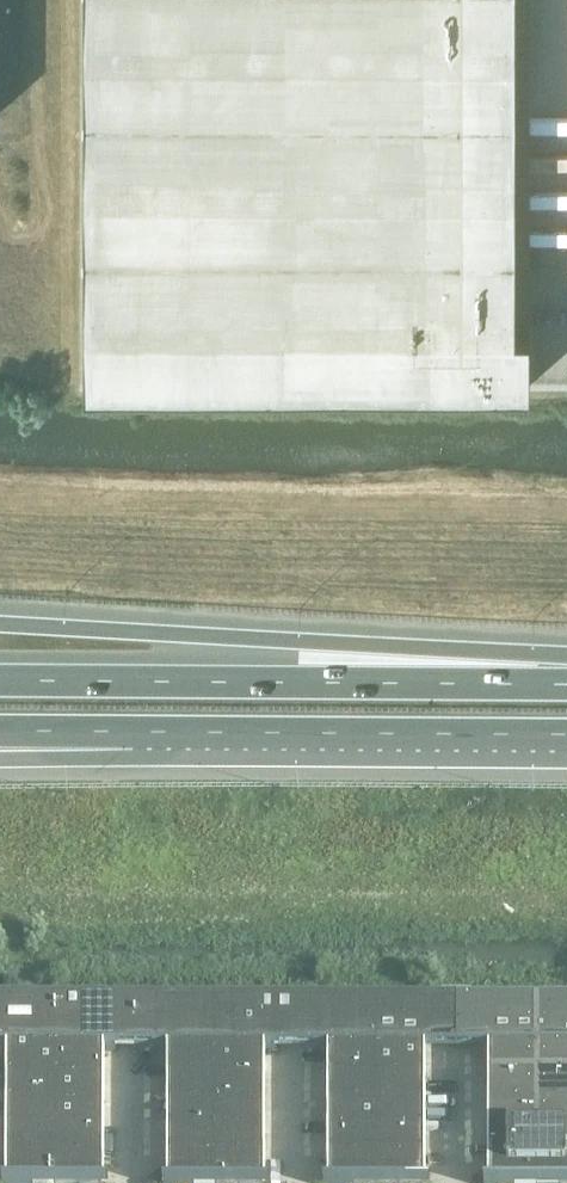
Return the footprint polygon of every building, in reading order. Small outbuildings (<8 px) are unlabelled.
[(85,385),(529,385),(530,385),(530,328),(516,328),(516,247),(516,245),(516,0),(85,0),(85,385)] [(536,1047),(536,1003),(458,1002),(458,1052),(490,1052),(490,1046),(535,1047),(536,1047)] [(536,1003),(536,1047),(566,1047),(566,1003),(536,1003)] [(6,1050),(6,1049),(55,1049),(55,1005),(0,1005),(0,1050),(6,1050)] [(55,1049),(104,1049),(104,1050),(135,1050),(135,1005),(55,1005),(55,1049)] [(135,1005),(135,1050),(167,1050),(167,1049),(215,1049),(215,1005),(135,1005)] [(215,1005),(215,1049),(264,1049),(264,1050),(296,1050),(296,1005),(215,1005)] [(296,1005),(296,1050),(327,1050),(327,1049),(376,1049),(376,1005),(296,1005)] [(376,1005),(376,1049),(425,1049),(425,1050),(457,1050),(457,1005),(376,1005)] [(490,1052),(490,1079),(535,1080),(535,1047),(490,1046),(490,1052)] [(535,1080),(566,1080),(566,1047),(536,1047),(535,1047),(535,1080)] [(6,1050),(6,1076),(55,1076),(55,1049),(6,1049),(6,1050)] [(55,1076),(104,1076),(104,1050),(104,1049),(55,1049),(55,1076)] [(167,1050),(167,1076),(215,1076),(215,1049),(167,1049),(167,1050)] [(215,1049),(215,1076),(264,1076),(264,1050),(264,1049),(215,1049)] [(327,1050),(327,1076),(376,1076),(376,1049),(327,1049),(327,1050)] [(376,1049),(376,1076),(425,1076),(425,1050),(425,1049),(376,1049)] [(6,1076),(6,1104),(55,1104),(55,1076),(6,1076)] [(55,1076),(55,1104),(104,1104),(104,1076),(55,1076)] [(167,1076),(167,1104),(215,1104),(215,1076),(167,1076)] [(215,1076),(215,1104),(264,1104),(264,1076),(215,1076)] [(327,1076),(327,1104),(376,1104),(376,1076),(327,1076)] [(376,1076),(376,1104),(425,1104),(425,1076),(376,1076)] [(490,1079),(489,1105),(536,1106),(535,1080),(490,1079)] [(536,1106),(566,1106),(566,1080),(535,1080),(536,1106)] [(6,1104),(6,1131),(55,1131),(55,1104),(6,1104)] [(55,1104),(55,1131),(104,1131),(104,1104),(55,1104)] [(167,1104),(167,1131),(215,1131),(215,1104),(167,1104)] [(215,1104),(215,1131),(264,1131),(264,1104),(215,1104)] [(327,1104),(327,1131),(376,1131),(376,1104),(327,1104)] [(376,1104),(376,1131),(425,1131),(425,1104),(376,1104)] [(536,1132),(536,1106),(489,1105),(489,1132),(536,1132)] [(536,1132),(566,1132),(566,1106),(536,1106),(536,1132)] [(6,1131),(6,1158),(55,1158),(55,1131),(6,1131)] [(55,1131),(55,1158),(104,1158),(104,1131),(55,1131)] [(167,1131),(167,1158),(215,1158),(215,1131),(167,1131)] [(215,1131),(215,1158),(264,1158),(264,1131),(215,1131)] [(327,1131),(327,1158),(376,1158),(376,1131),(327,1131)] [(376,1131),(376,1158),(425,1158),(425,1131),(376,1131)] [(536,1132),(489,1132),(489,1158),(489,1182),(566,1182),(566,1132),(536,1132)] [(6,1182),(55,1182),(55,1158),(6,1158),(6,1182)] [(55,1182),(104,1182),(104,1158),(55,1158),(55,1182)] [(167,1182),(215,1182),(215,1158),(167,1158),(167,1182)] [(215,1182),(264,1182),(264,1158),(215,1158),(215,1182)] [(327,1182),(376,1182),(376,1158),(327,1158),(327,1182)] [(376,1182),(425,1182),(425,1158),(376,1158),(376,1182)]
